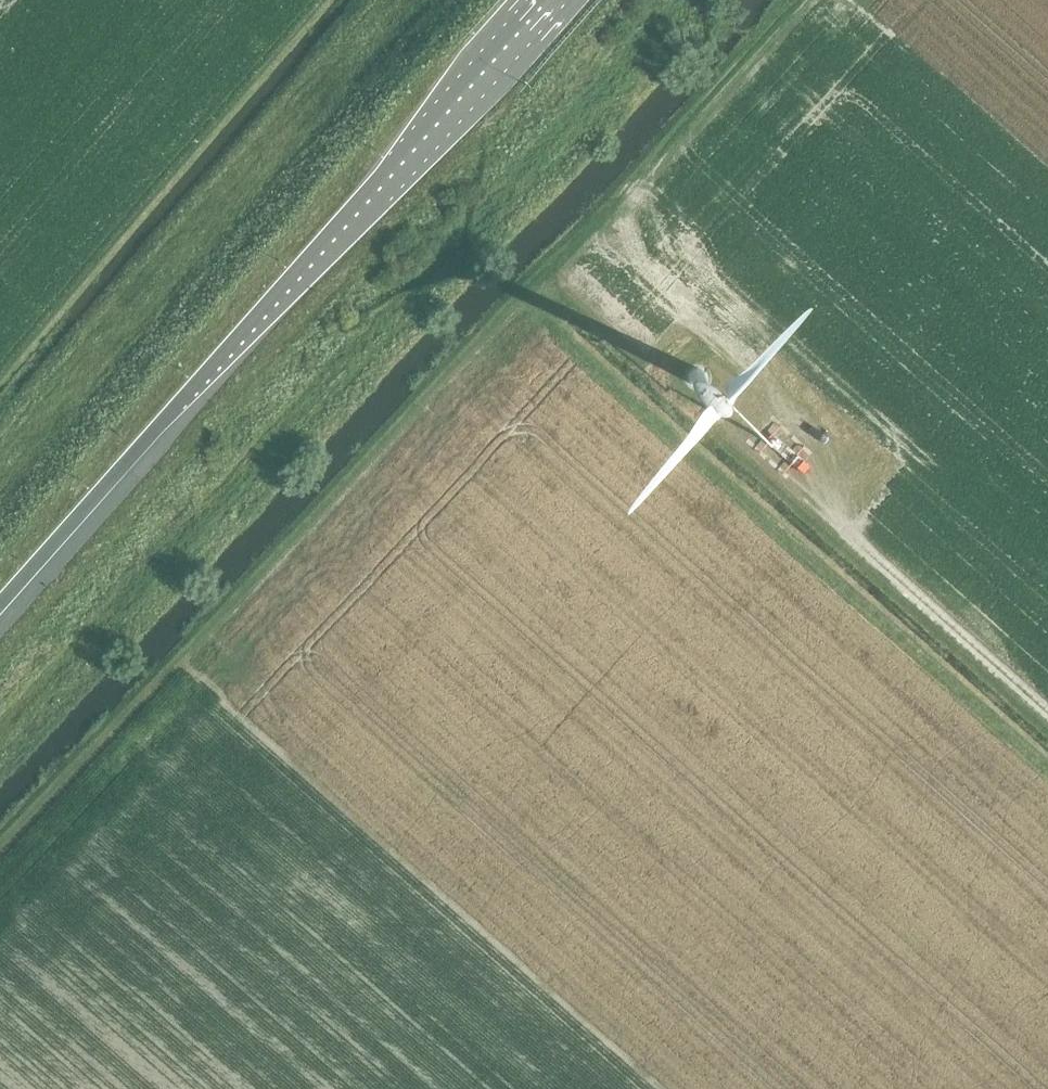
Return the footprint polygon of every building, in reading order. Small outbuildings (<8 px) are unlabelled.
[(689,375),(689,377),(689,378),(690,380),(690,381),(690,382),(691,382),(691,383),(692,384),(694,385),(696,386),(697,386),(698,386),(699,386),(700,386),(701,385),(703,385),(704,384),(705,383),(706,381),(706,380),(707,379),(707,377),(707,376),(706,374),(705,372),(704,371),(703,370),(701,369),(700,368),(698,368),(696,369),(694,369),(693,370),(692,371),(691,372),(690,373),(689,375)]
